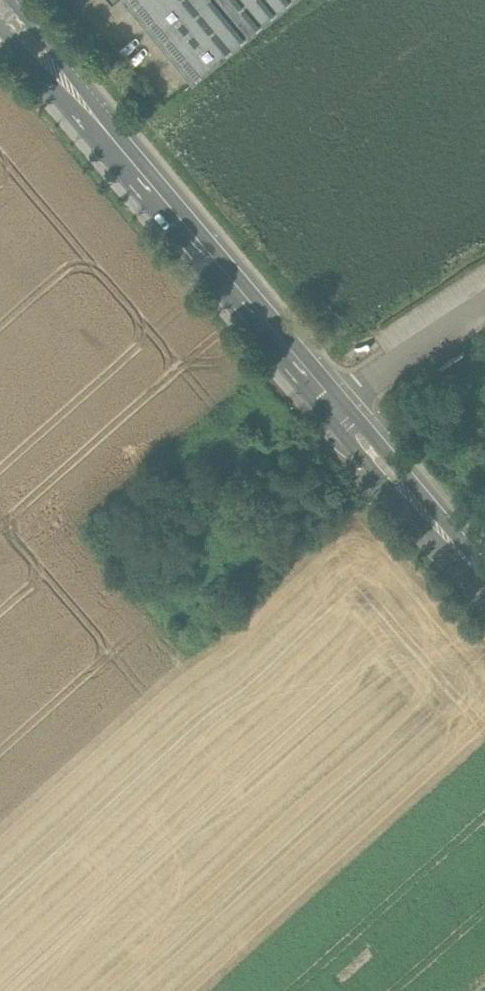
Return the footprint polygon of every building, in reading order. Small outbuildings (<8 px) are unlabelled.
[(189,85),(294,0),(120,0),(189,85)]
